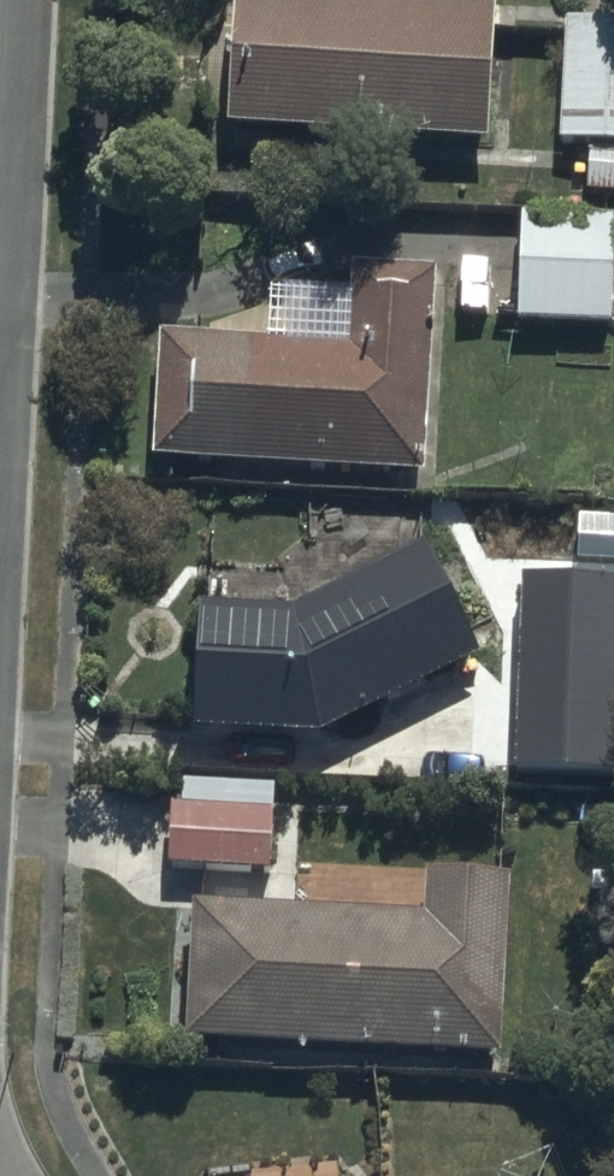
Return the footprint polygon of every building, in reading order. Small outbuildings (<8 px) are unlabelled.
[(490,156),(493,20),(228,14),(225,150),(490,156)] [(566,26),(560,155),(613,157),(613,28),(566,26)] [(611,225),(521,225),(521,334),(611,334),(611,225)] [(158,341),(149,470),(424,488),(438,281),(355,276),(351,331),(316,329),(314,352),(158,341)] [(298,625),(199,622),(192,742),(323,749),(479,673),(423,559),(298,625)] [(513,789),(611,791),(613,691),(613,578),(519,575),(513,789)] [(172,793),(167,879),(270,885),(275,798),(172,793)] [(424,930),(193,919),(187,1055),(498,1068),(506,895),(426,892),(424,930)]
